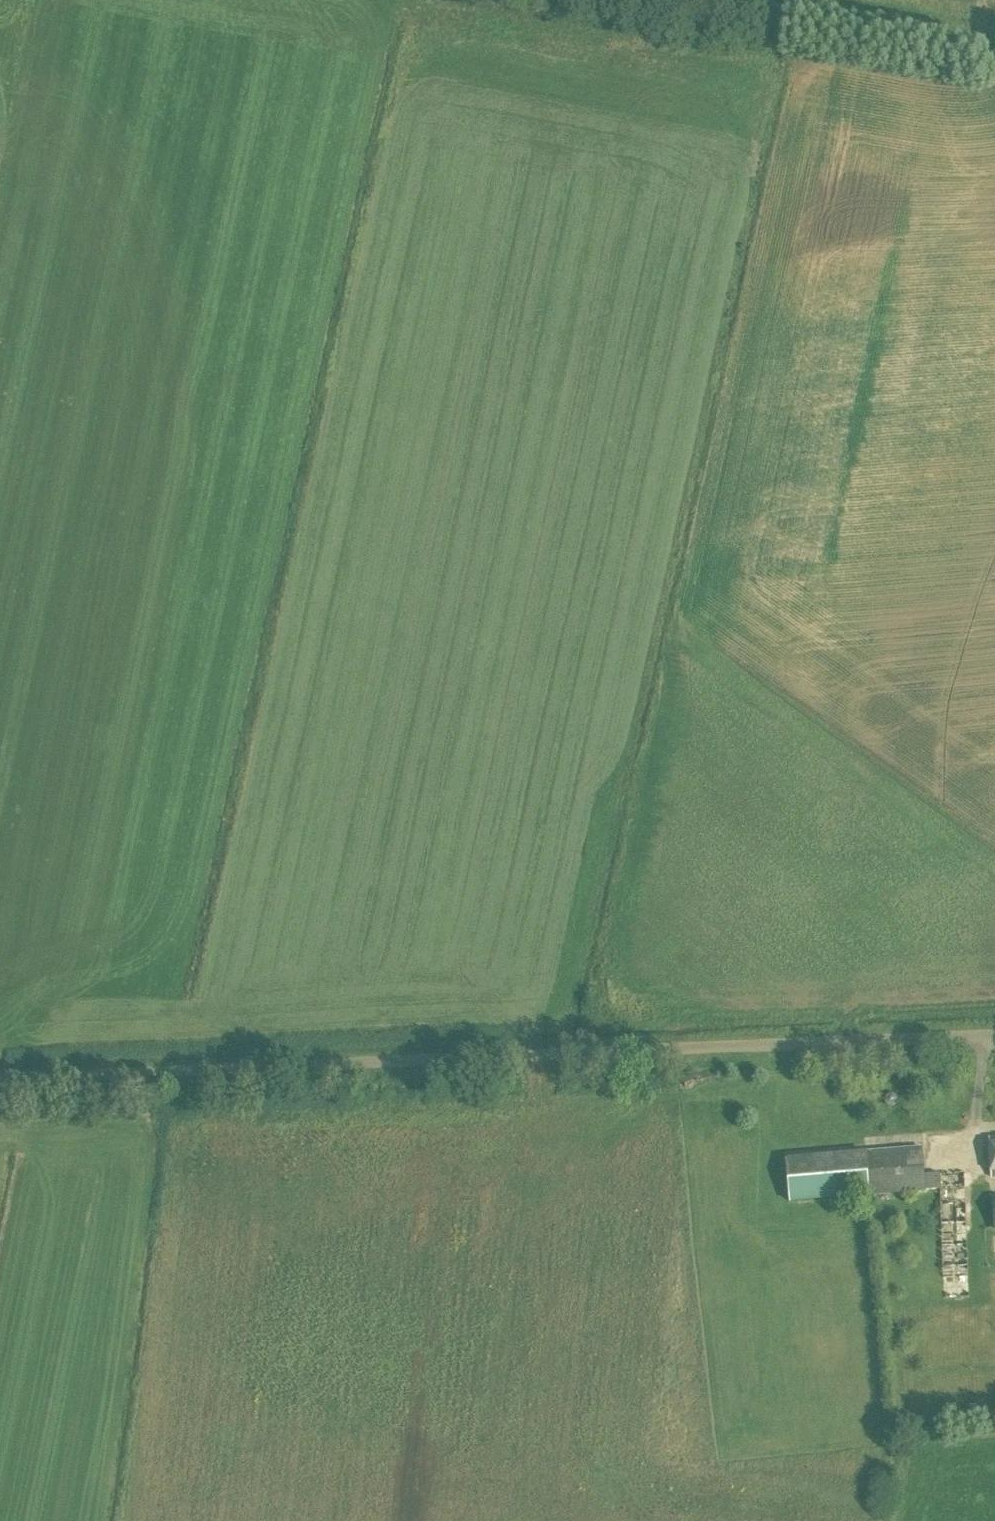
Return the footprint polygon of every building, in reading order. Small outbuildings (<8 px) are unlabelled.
[(985,1138),(987,1178),(994,1178),(994,1138),(985,1138)] [(924,1175),(922,1147),(786,1159),(789,1203),(940,1191),(938,1174),(924,1175)] [(946,1148),(945,1160),(959,1161),(960,1150),(946,1148)]
